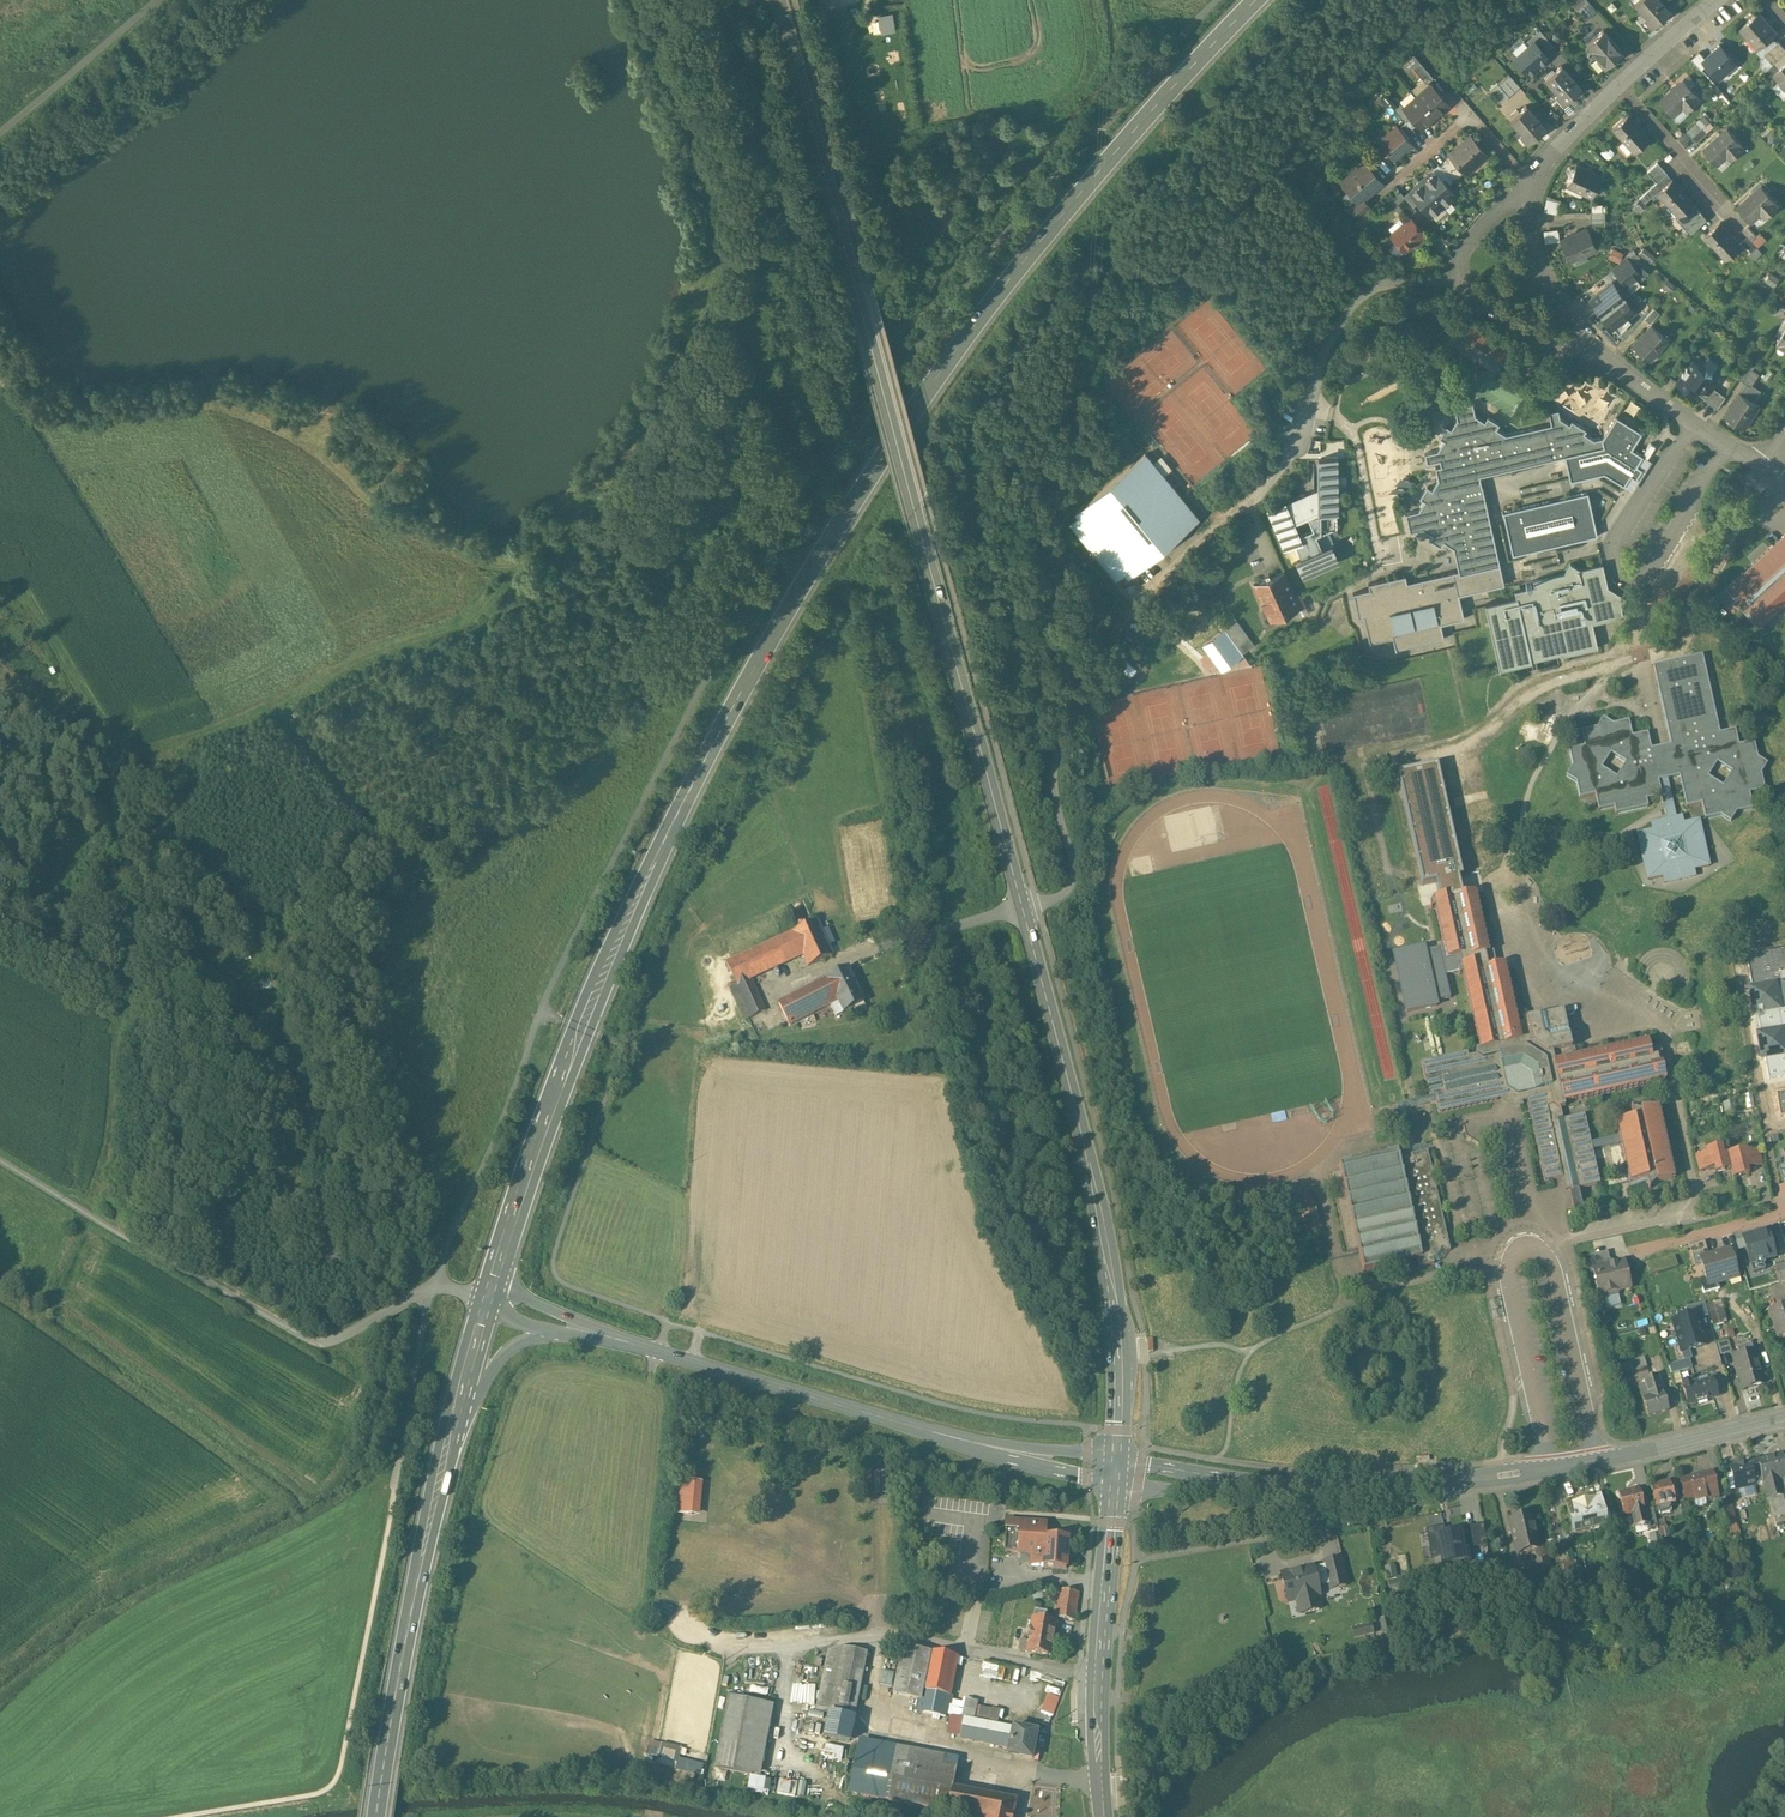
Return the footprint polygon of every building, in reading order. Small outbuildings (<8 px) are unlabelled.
[(1571,4),(1576,10),(1587,0),(1576,0),(1571,4)] [(1587,0),(1576,10),(1585,20),(1596,11),(1587,0)] [(1660,0),(1636,0),(1634,2),(1653,24),(1669,11),(1660,0)] [(1759,11),(1739,28),(1740,29),(1740,28),(1757,47),(1756,48),(1757,49),(1777,31),(1759,11)] [(1622,52),(1602,29),(1587,43),(1606,65),(1622,52)] [(1548,56),(1533,39),(1512,57),(1527,74),(1548,56)] [(1763,53),(1773,64),(1774,62),(1784,53),(1784,49),(1777,40),(1763,53)] [(1433,77),(1420,62),(1413,68),(1426,83),(1433,77)] [(1773,64),(1764,71),(1768,76),(1772,73),(1778,67),(1774,62),(1773,64)] [(1772,73),(1773,74),(1773,73),(1784,87),(1784,62),(1778,67),(1772,73)] [(1581,87),(1562,65),(1546,78),(1565,100),(1581,87)] [(1519,87),(1510,76),(1500,85),(1510,95),(1519,87)] [(1684,78),(1660,100),(1674,115),(1687,104),(1691,108),(1701,99),(1696,94),(1697,93),(1684,78)] [(1500,85),(1498,82),(1490,88),(1502,102),(1510,95),(1500,85)] [(1448,103),(1430,83),(1417,95),(1434,115),(1448,103)] [(1374,98),(1383,106),(1389,99),(1380,92),(1374,98)] [(1434,115),(1417,95),(1403,107),(1421,127),(1434,115)] [(1546,127),(1527,105),(1511,118),(1530,141),(1546,127)] [(1649,139),(1628,115),(1613,128),(1634,152),(1649,139)] [(1698,122),(1688,131),(1692,136),(1703,127),(1698,122)] [(1396,125),(1388,132),(1387,136),(1382,141),(1382,143),(1394,157),(1405,147),(1404,146),(1410,141),(1396,125)] [(1703,127),(1692,136),(1697,142),(1707,132),(1703,127)] [(1728,128),(1704,149),(1718,165),(1731,153),(1741,144),(1742,144),(1728,128)] [(1462,145),(1450,155),(1463,170),(1472,163),(1473,163),(1476,163),(1483,157),(1483,154),(1483,153),(1484,152),(1469,135),(1461,143),(1462,145)] [(1741,144),(1731,153),(1735,158),(1745,149),(1741,144)] [(1463,170),(1450,155),(1439,165),(1452,180),(1463,170)] [(1382,181),(1364,160),(1341,180),(1356,198),(1359,201),(1363,198),(1382,181)] [(1667,173),(1658,163),(1647,172),(1656,182),(1667,173)] [(1601,175),(1576,164),(1567,185),(1591,196),(1601,175)] [(1455,194),(1434,170),(1428,175),(1427,174),(1421,179),(1442,204),(1455,194)] [(1442,204),(1421,179),(1415,185),(1415,186),(1410,191),(1430,215),(1442,204)] [(1693,202),(1671,179),(1662,188),(1657,192),(1678,216),(1693,202)] [(1656,182),(1639,197),(1644,202),(1651,196),(1652,197),(1657,192),(1662,188),(1656,182)] [(1761,184),(1737,206),(1751,222),(1764,210),(1775,201),(1775,200),(1761,184)] [(1415,209),(1404,196),(1396,202),(1408,215),(1415,209)] [(1543,209),(1557,213),(1561,199),(1546,196),(1543,209)] [(1363,198),(1359,201),(1356,198),(1348,205),(1359,217),(1371,207),(1363,198)] [(1775,201),(1764,210),(1768,215),(1779,205),(1775,201)] [(1410,217),(1390,234),(1404,250),(1405,249),(1408,249),(1415,243),(1415,240),(1424,233),(1416,224),(1415,224),(1410,218),(1410,217)] [(1699,217),(1689,226),(1694,231),(1704,222),(1699,217)] [(1720,222),(1705,235),(1726,259),(1741,245),(1720,222)] [(1757,236),(1747,225),(1742,230),(1747,237),(1751,241),(1757,236)] [(1585,227),(1560,238),(1570,260),(1596,249),(1585,227)] [(1751,241),(1747,237),(1742,241),(1752,252),(1757,247),(1751,241)] [(1612,249),(1609,258),(1620,260),(1622,251),(1612,249)] [(1627,257),(1613,268),(1625,285),(1643,271),(1645,273),(1650,268),(1638,259),(1633,264),(1627,257)] [(1777,277),(1771,273),(1766,280),(1772,284),(1777,277)] [(1626,300),(1611,282),(1590,299),(1604,317),(1626,300)] [(1658,313),(1653,308),(1643,318),(1648,323),(1658,313)] [(1471,324),(1463,335),(1505,362),(1512,351),(1471,324)] [(1668,342),(1650,325),(1631,345),(1649,362),(1668,342)] [(1699,348),(1693,343),(1685,354),(1691,358),(1699,348)] [(1711,375),(1693,361),(1676,383),(1695,396),(1711,375)] [(1757,374),(1745,366),(1738,377),(1750,385),(1757,374)] [(1758,406),(1739,393),(1725,416),(1744,429),(1758,406)] [(1505,434),(1496,428),(1499,423),(1487,416),(1484,421),(1475,415),(1472,402),(1454,406),(1456,419),(1450,428),(1446,425),(1438,437),(1443,440),(1437,449),(1424,452),(1426,462),(1443,459),(1444,464),(1435,466),(1437,479),(1431,489),(1426,486),(1419,497),(1424,500),(1418,510),(1405,513),(1409,531),(1422,528),(1432,534),(1429,539),(1440,546),(1443,541),(1453,547),(1458,570),(1459,574),(1499,565),(1500,565),(1479,475),(1553,459),(1549,444),(1548,444),(1544,426),(1505,434)] [(1593,440),(1584,433),(1586,430),(1571,421),(1569,424),(1560,418),(1558,409),(1548,412),(1551,424),(1544,426),(1548,444),(1549,444),(1553,459),(1564,456),(1570,481),(1604,473),(1623,486),(1630,476),(1635,480),(1642,469),(1636,466),(1642,456),(1631,449),(1642,432),(1616,416),(1602,438),(1593,440)] [(1198,518),(1144,453),(1075,510),(1079,514),(1069,522),(1081,536),(1116,579),(1124,572),(1127,576),(1198,518)] [(1311,492),(1298,497),(1285,503),(1284,501),(1268,508),(1284,547),(1294,542),(1301,558),(1297,559),(1303,575),(1337,560),(1330,545),(1322,549),(1315,534),(1319,533),(1320,532),(1320,512),(1336,512),(1336,459),(1318,459),(1318,489),(1311,492)] [(1587,492),(1502,511),(1512,554),(1597,535),(1587,492)] [(1336,512),(1320,512),(1320,532),(1319,533),(1319,535),(1336,527),(1336,512)] [(1727,588),(1761,624),(1784,602),(1784,535),(1727,588)] [(1564,572),(1533,580),(1534,585),(1514,590),(1516,597),(1485,604),(1499,669),(1532,662),(1531,660),(1560,654),(1561,655),(1598,647),(1592,623),(1623,616),(1621,607),(1627,598),(1608,586),(1602,563),(1580,568),(1570,562),(1564,572)] [(1458,570),(1406,582),(1405,575),(1368,583),(1369,589),(1352,592),(1358,617),(1363,616),(1369,643),(1371,643),(1370,639),(1380,637),(1381,639),(1382,639),(1381,637),(1391,635),(1395,649),(1396,649),(1396,646),(1406,643),(1407,645),(1408,645),(1407,643),(1418,641),(1418,643),(1419,642),(1419,641),(1430,638),(1430,640),(1431,640),(1431,638),(1441,635),(1442,639),(1444,638),(1440,624),(1464,618),(1459,595),(1504,585),(1499,565),(1459,574),(1458,570)] [(1283,571),(1253,584),(1254,585),(1271,621),(1305,605),(1300,594),(1294,596),(1292,590),(1291,590),(1283,571)] [(1678,599),(1669,592),(1662,602),(1671,608),(1678,599)] [(1235,658),(1218,634),(1203,645),(1209,653),(1214,649),(1222,660),(1231,654),(1234,659),(1235,658)] [(1675,818),(1668,777),(1679,775),(1687,806),(1702,803),(1706,818),(1721,815),(1731,821),(1738,812),(1753,808),(1750,792),(1764,789),(1760,770),(1768,762),(1756,756),(1755,740),(1739,744),(1736,729),(1719,731),(1704,654),(1653,665),(1670,743),(1651,747),(1647,731),(1631,735),(1628,720),(1611,723),(1603,717),(1596,726),(1581,730),(1584,746),(1569,749),(1572,765),(1566,774),(1577,780),(1578,796),(1595,794),(1597,808),(1614,805),(1615,813),(1648,806),(1647,798),(1662,795),(1667,820),(1651,823),(1653,830),(1637,832),(1647,877),(1663,874),(1664,881),(1695,874),(1693,867),(1709,863),(1698,820),(1682,823),(1682,817),(1675,818)] [(1479,963),(1486,961),(1485,953),(1489,952),(1477,891),(1452,896),(1452,894),(1431,899),(1432,904),(1433,909),(1436,908),(1443,947),(1446,959),(1457,957),(1459,965),(1479,961),(1479,963)] [(820,925),(795,936),(805,958),(810,969),(835,958),(820,925)] [(795,936),(728,967),(737,986),(738,989),(753,982),(805,958),(795,936)] [(1446,959),(1443,947),(1425,951),(1424,948),(1395,954),(1407,1012),(1437,1006),(1436,1002),(1451,999),(1446,975),(1461,972),(1460,970),(1459,965),(1457,957),(1446,959)] [(1747,954),(1752,988),(1749,989),(1754,1014),(1757,1014),(1760,1034),(1757,1035),(1761,1060),(1765,1060),(1768,1080),(1784,1078),(1784,948),(1747,954)] [(1490,961),(1486,961),(1479,963),(1479,961),(1459,965),(1460,970),(1461,972),(1459,975),(1462,975),(1478,1049),(1475,1049),(1476,1054),(1468,1056),(1467,1051),(1419,1062),(1427,1097),(1434,1096),(1438,1113),(1499,1099),(1498,1096),(1502,1096),(1512,1104),(1525,1102),(1543,1181),(1569,1175),(1572,1189),(1600,1183),(1592,1148),(1590,1141),(1584,1113),(1563,1117),(1561,1107),(1565,1106),(1564,1101),(1656,1081),(1657,1086),(1663,1084),(1666,1079),(1662,1060),(1659,1061),(1657,1051),(1650,1052),(1647,1038),(1571,1055),(1568,1042),(1544,1047),(1535,1042),(1531,1026),(1536,1025),(1533,1017),(1517,1020),(1505,963),(1491,966),(1490,961)] [(866,1004),(851,972),(830,981),(840,1003),(845,1014),(866,1004)] [(270,980),(250,984),(252,994),(272,990),(271,986),(270,980)] [(830,981),(781,1004),(791,1026),(833,1006),(840,1003),(830,981)] [(766,1011),(753,982),(738,989),(737,986),(732,988),(747,1020),(766,1011)] [(840,1003),(833,1006),(838,1017),(845,1014),(840,1003)] [(1784,1117),(1784,1092),(1776,1094),(1780,1118),(1784,1117)] [(1633,1118),(1616,1121),(1619,1135),(1590,1141),(1592,1148),(1621,1142),(1628,1181),(1646,1178),(1648,1186),(1656,1180),(1674,1177),(1659,1105),(1631,1109),(1633,1118)] [(1705,1151),(1702,1152),(1707,1168),(1714,1166),(1716,1172),(1730,1168),(1733,1177),(1748,1173),(1746,1167),(1754,1165),(1749,1150),(1748,1146),(1725,1152),(1722,1143),(1704,1148),(1705,1151)] [(1408,1147),(1340,1163),(1342,1171),(1330,1173),(1348,1252),(1359,1249),(1364,1271),(1417,1259),(1419,1267),(1434,1264),(1433,1258),(1437,1257),(1442,1249),(1447,1252),(1451,1251),(1428,1151),(1410,1155),(1408,1147)] [(1758,1147),(1749,1150),(1754,1165),(1754,1166),(1763,1164),(1758,1147)] [(1707,1168),(1702,1152),(1693,1154),(1698,1171),(1707,1168)] [(1768,1232),(1743,1239),(1751,1266),(1776,1258),(1768,1232)] [(1703,1250),(1706,1249),(1704,1240),(1688,1245),(1695,1266),(1701,1264),(1699,1256),(1704,1255),(1703,1250)] [(1704,1255),(1699,1256),(1701,1264),(1706,1282),(1716,1279),(1717,1283),(1729,1279),(1728,1275),(1737,1272),(1731,1250),(1721,1253),(1720,1250),(1708,1254),(1706,1249),(1703,1250),(1704,1255)] [(1589,1256),(1593,1270),(1611,1266),(1607,1252),(1589,1256)] [(1611,1266),(1593,1270),(1595,1279),(1601,1278),(1606,1298),(1619,1295),(1618,1291),(1631,1288),(1624,1262),(1611,1266)] [(1774,1267),(1779,1281),(1784,1280),(1784,1264),(1774,1267)] [(1707,1302),(1713,1325),(1728,1321),(1721,1298),(1707,1302)] [(1767,1307),(1777,1338),(1784,1336),(1784,1306),(1777,1309),(1776,1304),(1767,1307)] [(1700,1312),(1671,1320),(1680,1353),(1708,1346),(1700,1312)] [(1736,1344),(1740,1354),(1753,1350),(1750,1341),(1736,1344)] [(1740,1354),(1733,1356),(1743,1388),(1763,1382),(1753,1350),(1740,1354)] [(1644,1355),(1622,1362),(1625,1372),(1647,1366),(1644,1355)] [(1648,1395),(1663,1390),(1658,1373),(1643,1377),(1648,1395)] [(1689,1380),(1681,1383),(1686,1404),(1717,1396),(1712,1378),(1691,1384),(1689,1380)] [(1648,1395),(1641,1397),(1646,1416),(1668,1410),(1663,1390),(1648,1395)] [(1757,1462),(1762,1483),(1763,1483),(1778,1479),(1784,1478),(1784,1474),(1781,1456),(1757,1462)] [(1757,1462),(1730,1468),(1735,1490),(1763,1483),(1762,1483),(1757,1462)] [(1710,1473),(1679,1480),(1684,1500),(1715,1493),(1710,1473)] [(699,1515),(701,1481),(677,1479),(675,1514),(699,1515)] [(1778,1479),(1763,1483),(1767,1499),(1782,1495),(1778,1479)] [(1669,1483),(1649,1487),(1654,1509),(1674,1504),(1669,1483)] [(1638,1489),(1619,1494),(1623,1515),(1643,1510),(1638,1489)] [(1600,1498),(1567,1506),(1573,1533),(1606,1525),(1600,1498)] [(1729,1507),(1713,1511),(1717,1529),(1734,1525),(1729,1507)] [(1547,1541),(1537,1543),(1531,1515),(1509,1520),(1517,1553),(1531,1550),(1534,1561),(1547,1558),(1547,1559),(1551,1558),(1547,1541)] [(1019,1537),(1046,1537),(1046,1522),(1019,1522),(1019,1531),(1019,1537)] [(1442,1535),(1441,1527),(1427,1530),(1432,1558),(1440,1556),(1442,1565),(1451,1564),(1451,1566),(1472,1562),(1469,1546),(1466,1547),(1462,1528),(1452,1530),(1452,1533),(1442,1535)] [(1019,1537),(1019,1531),(1004,1531),(1004,1552),(1020,1552),(1019,1537)] [(1046,1537),(1019,1537),(1020,1552),(1031,1552),(1031,1567),(1067,1566),(1067,1537),(1046,1537)] [(1324,1563),(1313,1566),(1317,1584),(1329,1581),(1328,1578),(1334,1576),(1337,1587),(1346,1585),(1339,1556),(1323,1560),(1324,1563)] [(1547,1558),(1534,1561),(1538,1582),(1552,1579),(1547,1559),(1547,1558)] [(1567,1562),(1566,1572),(1578,1573),(1579,1563),(1567,1562)] [(1394,1563),(1383,1565),(1385,1577),(1396,1576),(1394,1563)] [(1509,1564),(1491,1568),(1494,1582),(1513,1583),(1509,1564)] [(1313,1566),(1281,1573),(1287,1600),(1302,1597),(1305,1612),(1318,1609),(1315,1594),(1319,1593),(1317,1584),(1313,1566)] [(1073,1592),(1056,1589),(1052,1614),(1069,1617),(1073,1592)] [(1032,1614),(1008,1610),(1002,1641),(1001,1644),(1025,1649),(1032,1614)] [(1053,1618),(1032,1614),(1025,1649),(1046,1651),(1053,1618)] [(1388,1616),(1379,1618),(1381,1626),(1389,1624),(1388,1616)] [(1559,1618),(1546,1618),(1547,1627),(1559,1626),(1559,1618)] [(1371,1624),(1361,1626),(1363,1634),(1373,1632),(1371,1624)] [(1389,1624),(1381,1626),(1382,1634),(1391,1633),(1389,1624)] [(1361,1626),(1351,1627),(1353,1636),(1363,1634),(1361,1626)] [(867,1650),(843,1645),(828,1648),(816,1710),(830,1713),(827,1723),(851,1727),(867,1650)] [(931,1650),(902,1645),(893,1692),(921,1698),(923,1689),(931,1650)] [(957,1655),(931,1650),(923,1689),(949,1694),(957,1655)] [(822,1659),(815,1657),(813,1664),(821,1666),(822,1659)] [(765,1703),(728,1696),(715,1767),(751,1774),(765,1703)] [(1012,1728),(965,1718),(961,1737),(1008,1747),(1012,1728)] [(1013,1725),(1012,1728),(1008,1747),(1007,1751),(1032,1756),(1037,1730),(1013,1725)] [(959,1729),(952,1727),(948,1739),(956,1742),(959,1729)] [(660,1743),(656,1766),(700,1773),(702,1763),(679,1759),(681,1747),(660,1743)] [(852,1793),(884,1800),(892,1756),(860,1750),(852,1793)] [(956,1768),(892,1756),(884,1800),(948,1811),(953,1788),(956,1768)] [(770,1780),(749,1777),(748,1789),(768,1792),(770,1780)] [(777,1792),(795,1796),(798,1782),(780,1778),(777,1792)] [(953,1788),(948,1811),(976,1816),(987,1816),(991,1796),(953,1788)] [(991,1796),(987,1816),(1012,1816),(1016,1801),(991,1796)]
